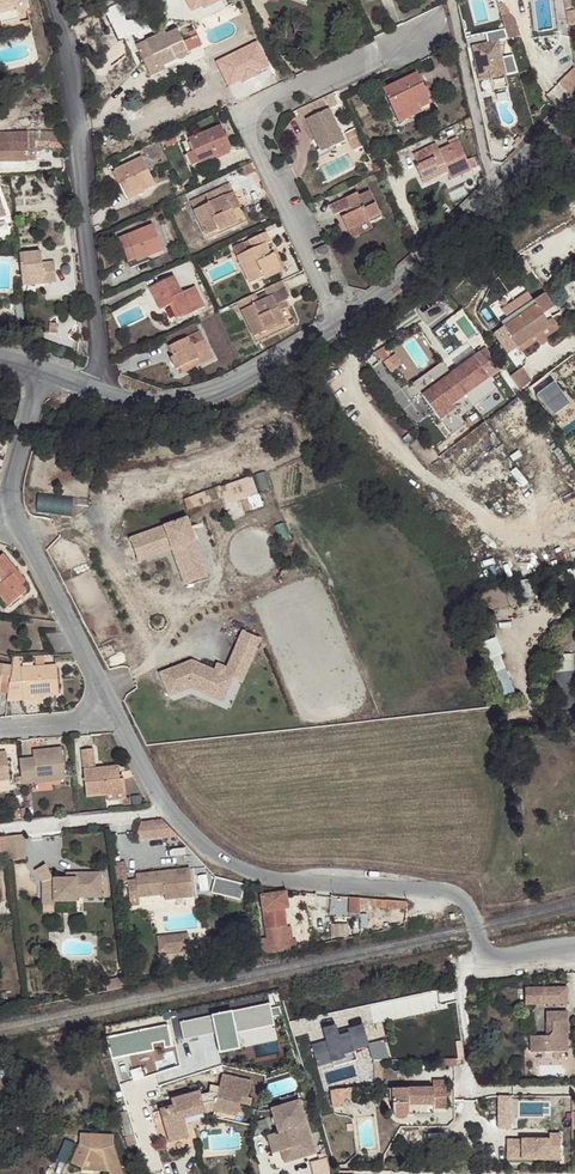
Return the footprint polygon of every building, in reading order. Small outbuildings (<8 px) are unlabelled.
[(0,26),(19,21),(17,15),(28,12),(24,0),(0,0),(0,26)] [(189,6),(200,1),(204,9),(221,0),(186,0),(189,6)] [(19,21),(0,26),(1,30),(20,25),(19,21)] [(148,73),(163,66),(175,60),(177,61),(179,61),(181,61),(182,60),(184,59),(185,58),(186,56),(186,54),(182,44),(180,40),(176,30),(164,36),(163,33),(136,46),(142,59),(148,73)] [(473,48),(480,83),(506,77),(498,43),(508,41),(505,31),(486,35),(488,45),(473,48)] [(186,54),(201,47),(197,37),(182,44),(186,54)] [(257,43),(217,62),(226,80),(239,74),(243,82),(258,74),(257,72),(268,66),(257,43)] [(165,71),(163,66),(148,73),(150,77),(165,71)] [(574,72),(557,88),(569,100),(574,94),(574,80),(574,78),(574,72)] [(384,89),(396,115),(419,104),(421,108),(433,103),(417,73),(384,89)] [(329,110),(324,100),(298,113),(302,122),(329,110)] [(419,104),(396,115),(400,123),(423,112),(421,108),(419,104)] [(302,122),(307,134),(311,132),(315,140),(321,154),(344,142),(329,110),(302,122)] [(221,126),(188,140),(193,151),(187,153),(192,165),(198,164),(196,159),(208,155),(209,158),(232,149),(221,126)] [(358,136),(355,129),(346,134),(349,140),(358,136)] [(0,133),(0,162),(35,163),(35,150),(54,151),(54,148),(63,149),(62,134),(50,134),(50,131),(35,131),(12,132),(0,133)] [(358,136),(349,140),(354,152),(364,148),(358,136)] [(417,167),(422,179),(447,168),(449,172),(452,180),(472,170),(459,142),(440,152),(436,145),(414,156),(419,166),(417,167)] [(142,158),(115,171),(127,198),(154,185),(142,158)] [(256,171),(252,162),(241,168),(245,176),(256,171)] [(447,168),(422,179),(424,184),(449,172),(447,168)] [(230,184),(191,202),(207,236),(219,231),(218,229),(224,226),(236,220),(230,206),(238,201),(230,184)] [(343,218),(348,229),(369,220),(371,224),(382,219),(370,192),(359,197),(357,193),(331,205),(335,215),(345,211),(348,216),(343,218)] [(369,220),(348,229),(351,237),(373,228),(371,224),(369,220)] [(152,225),(119,239),(126,261),(135,257),(136,261),(162,250),(152,225)] [(249,284),(264,277),(262,274),(280,266),(274,253),(271,255),(269,251),(266,243),(270,241),(266,232),(248,240),(253,249),(236,256),(249,284)] [(320,261),(332,255),(327,245),(315,250),(320,261)] [(41,252),(18,254),(21,278),(43,277),(43,282),(55,281),(53,261),(42,262),(41,252)] [(262,274),(264,277),(265,280),(283,272),(280,266),(262,274)] [(160,309),(169,304),(173,302),(180,317),(180,318),(182,318),(204,307),(195,287),(182,293),(173,275),(150,287),(160,309)] [(282,282),(238,302),(255,337),(267,331),(266,328),(283,320),(279,312),(276,305),(284,301),(290,298),(282,282)] [(518,348),(550,327),(542,314),(552,308),(543,294),(532,301),(535,306),(502,327),(494,333),(508,355),(518,348)] [(279,312),(287,308),(284,301),(276,305),(279,312)] [(535,306),(532,301),(500,323),(502,327),(535,306)] [(173,302),(169,304),(176,319),(180,317),(173,302)] [(557,327),(550,327),(518,348),(520,351),(537,340),(543,336),(557,327)] [(175,369),(179,368),(198,359),(201,364),(212,358),(199,333),(169,347),(174,357),(170,358),(175,369)] [(546,342),(543,336),(537,340),(540,345),(546,342)] [(490,380),(502,371),(487,349),(452,374),(468,395),(475,405),(497,390),(490,380)] [(388,374),(395,369),(388,358),(381,364),(388,374)] [(198,359),(179,368),(181,373),(201,364),(198,359)] [(445,361),(417,382),(424,392),(453,372),(445,361)] [(520,369),(510,377),(519,390),(530,383),(520,369)] [(468,395),(452,374),(422,395),(452,436),(465,426),(452,407),(468,395)] [(255,475),(186,497),(190,508),(223,498),(226,504),(243,499),(247,511),(265,505),(255,475)] [(75,514),(76,497),(40,494),(38,512),(75,514)] [(230,503),(231,517),(244,516),(244,502),(230,503)] [(185,519),(126,538),(136,566),(172,554),(182,586),(205,578),(185,519)] [(3,581),(0,583),(0,594),(9,605),(26,591),(21,585),(12,574),(17,570),(4,554),(0,556),(0,578),(3,581)] [(12,574),(21,585),(26,581),(17,570),(12,574)] [(191,662),(159,674),(171,708),(193,700),(231,715),(260,642),(238,633),(221,674),(191,662)] [(485,643),(511,693),(520,689),(495,638),(485,643)] [(8,693),(7,699),(24,698),(24,693),(37,693),(60,691),(58,666),(21,668),(20,656),(13,657),(12,665),(8,693)] [(8,693),(12,665),(0,664),(0,692),(8,693)] [(37,701),(37,693),(24,693),(24,698),(24,701),(37,701)] [(34,759),(19,760),(22,783),(64,778),(61,749),(33,752),(34,759)] [(107,795),(126,793),(125,779),(119,780),(118,766),(96,768),(94,749),(82,750),(87,797),(107,795)] [(9,787),(8,779),(10,779),(8,754),(0,754),(0,788),(9,787)] [(172,836),(161,822),(141,825),(143,836),(152,838),(172,836)] [(25,835),(7,837),(9,855),(10,861),(27,859),(25,835)] [(9,855),(7,837),(0,838),(2,856),(9,855)] [(102,872),(76,872),(77,879),(67,879),(54,879),(46,865),(36,871),(42,882),(42,892),(53,892),(53,901),(55,901),(77,900),(77,897),(103,896),(102,872)] [(195,897),(191,869),(172,871),(172,877),(164,878),(163,872),(137,875),(137,881),(129,882),(131,905),(141,903),(140,898),(166,895),(167,900),(195,897)] [(218,876),(214,891),(244,898),(247,883),(218,876)] [(54,905),(55,901),(53,901),(53,892),(42,892),(42,905),(54,905)] [(265,956),(290,952),(289,948),(288,939),(286,928),(287,927),(284,908),(279,909),(276,893),(260,896),(269,942),(262,943),(265,956)] [(405,909),(406,902),(389,901),(384,900),(384,907),(405,909)] [(159,934),(160,952),(185,950),(184,933),(159,934)] [(288,939),(289,948),(300,947),(298,937),(288,939)] [(527,1004),(569,1004),(568,987),(527,988),(527,1004)] [(269,1005),(179,1022),(183,1042),(216,1036),(219,1053),(239,1049),(236,1032),(273,1025),(269,1005)] [(548,1011),(548,1036),(532,1036),(532,1052),(569,1052),(569,1011),(548,1011)] [(326,1038),(311,1042),(318,1064),(346,1055),(345,1052),(371,1044),(364,1019),(336,1028),(334,1022),(322,1026),(326,1038)] [(164,1041),(161,1026),(106,1037),(110,1052),(164,1041)] [(387,1039),(371,1042),(375,1060),(391,1057),(387,1039)] [(224,1089),(219,1088),(217,1094),(208,1091),(204,1092),(199,1094),(199,1091),(171,1100),(172,1106),(160,1110),(168,1142),(188,1136),(182,1117),(204,1110),(219,1112),(236,1116),(241,1098),(247,1100),(251,1082),(227,1077),(224,1089)] [(416,1115),(429,1115),(435,1115),(435,1110),(447,1109),(447,1080),(434,1081),(433,1088),(392,1090),(392,1113),(393,1116),(395,1117),(397,1119),(400,1119),(402,1119),(405,1117),(407,1115),(408,1113),(409,1110),(416,1110),(416,1115)] [(342,1100),(354,1099),(353,1089),(332,1092),(334,1109),(343,1108),(342,1100)] [(500,1097),(500,1126),(513,1126),(513,1097),(500,1097)] [(549,1116),(549,1100),(519,1100),(519,1115),(549,1116)] [(297,1159),(315,1154),(299,1101),(272,1109),(279,1132),(276,1133),(282,1152),(294,1148),(297,1159)] [(282,1152),(276,1133),(268,1136),(273,1154),(282,1152)] [(548,1140),(506,1140),(505,1160),(560,1161),(560,1135),(549,1135),(548,1140)] [(116,1150),(115,1139),(82,1141),(82,1151),(74,1167),(97,1172),(109,1169),(110,1173),(124,1173),(116,1150)] [(285,1163),(297,1159),(294,1148),(282,1152),(285,1163)]
